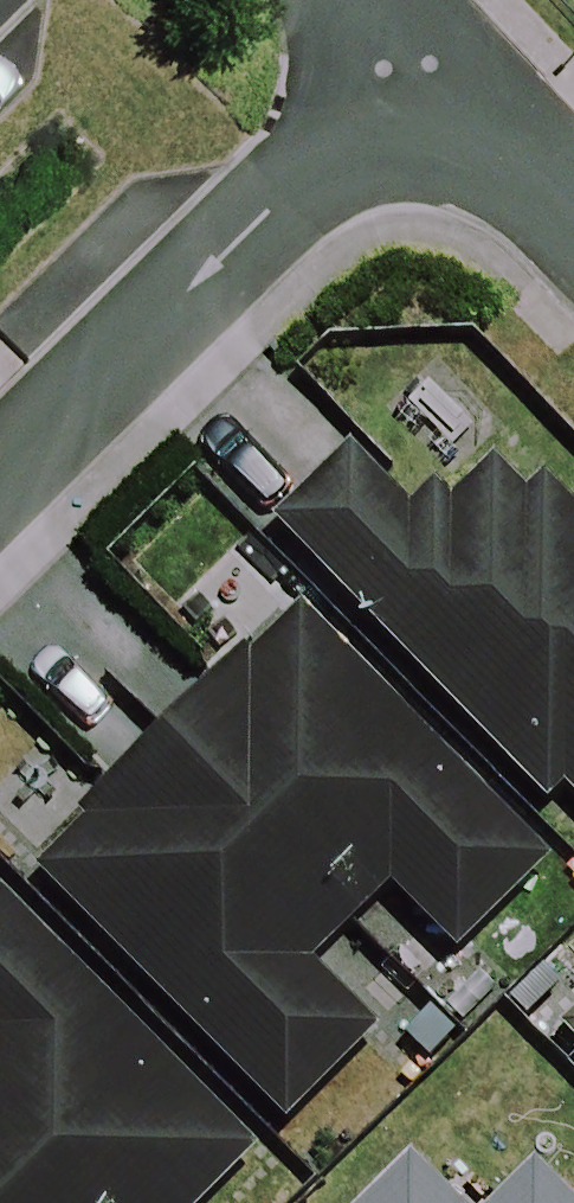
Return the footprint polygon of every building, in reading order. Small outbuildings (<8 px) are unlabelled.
[(261,523),(532,801),(550,783),(573,808),(573,534),(494,453),(436,510),(417,491),(392,516),(331,454),(261,523)] [(529,869),(281,615),(229,665),(222,659),(144,735),(334,929),(374,890),(439,957),(529,869)] [(334,929),(144,735),(62,814),(75,828),(27,875),(274,1127),(361,1042),(291,971),(334,929)] [(18,1202),(193,1202),(236,1161),(0,920),(0,1185),(18,1202)] [(552,1030),(573,1053),(573,1009),(552,1030)] [(359,1202),(428,1202),(394,1169),(359,1202)] [(517,1172),(485,1202),(548,1202),(517,1172)] [(0,1185),(0,1202),(18,1202),(0,1185)]
